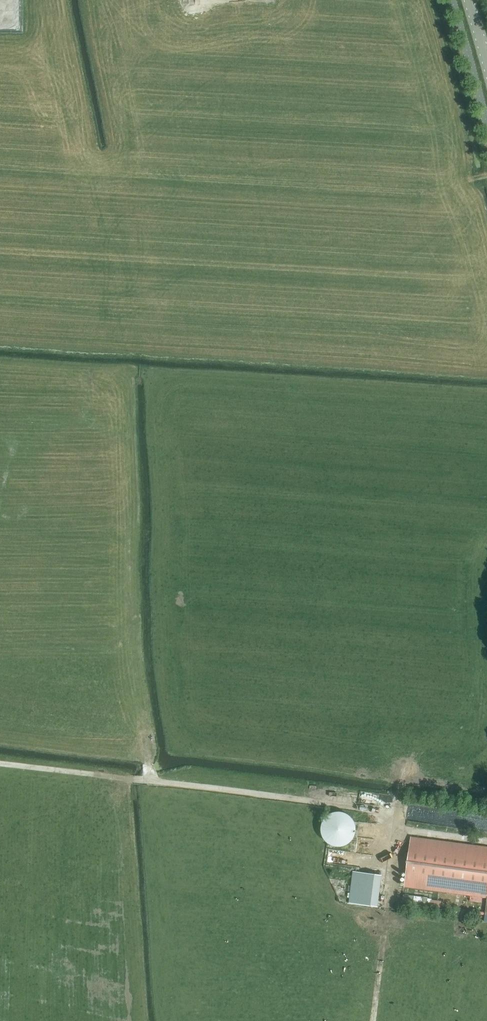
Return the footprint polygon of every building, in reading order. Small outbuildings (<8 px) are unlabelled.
[(343,846),(345,845),(348,844),(349,843),(350,842),(351,841),(352,840),(353,839),(354,838),(354,837),(355,835),(356,833),(356,832),(356,831),(356,830),(356,828),(356,827),(356,825),(355,824),(355,823),(354,821),(353,819),(352,818),(351,816),(350,815),(349,814),(348,814),(346,813),(345,812),(343,812),(341,811),(339,811),(338,811),(337,811),(336,811),(335,812),(333,812),(330,813),(328,814),(327,815),(326,816),(325,817),(325,818),(324,819),(323,820),(323,821),(322,822),(322,823),(321,825),(321,826),(321,828),(321,829),(321,830),(321,832),(321,833),(322,834),(322,835),(322,836),(323,838),(324,839),(325,840),(326,842),(328,844),(329,844),(330,845),(332,845),(333,846),(335,846),(337,847),(339,847),(340,847),(342,846),(343,846)] [(482,902),(483,897),(486,898),(486,847),(411,837),(404,887),(470,895),(469,901),(482,902)] [(377,874),(377,872),(369,871),(368,872),(353,871),(349,902),(377,906),(381,874),(377,874)] [(414,896),(413,905),(426,907),(427,898),(414,896)] [(469,920),(471,910),(461,909),(459,919),(469,920)]
